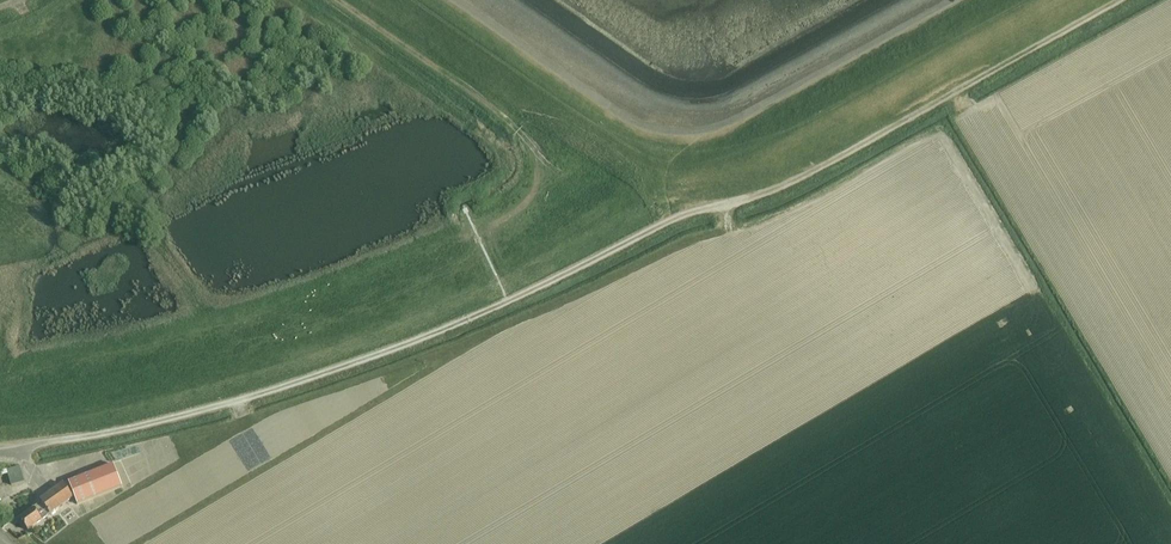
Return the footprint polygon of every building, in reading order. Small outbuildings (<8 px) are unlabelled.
[(171,429),(157,433),(161,448),(175,444),(171,429)] [(28,531),(28,530),(50,515),(74,498),(77,505),(122,487),(113,465),(63,484),(40,501),(41,503),(20,518),(19,518),(28,531)]
